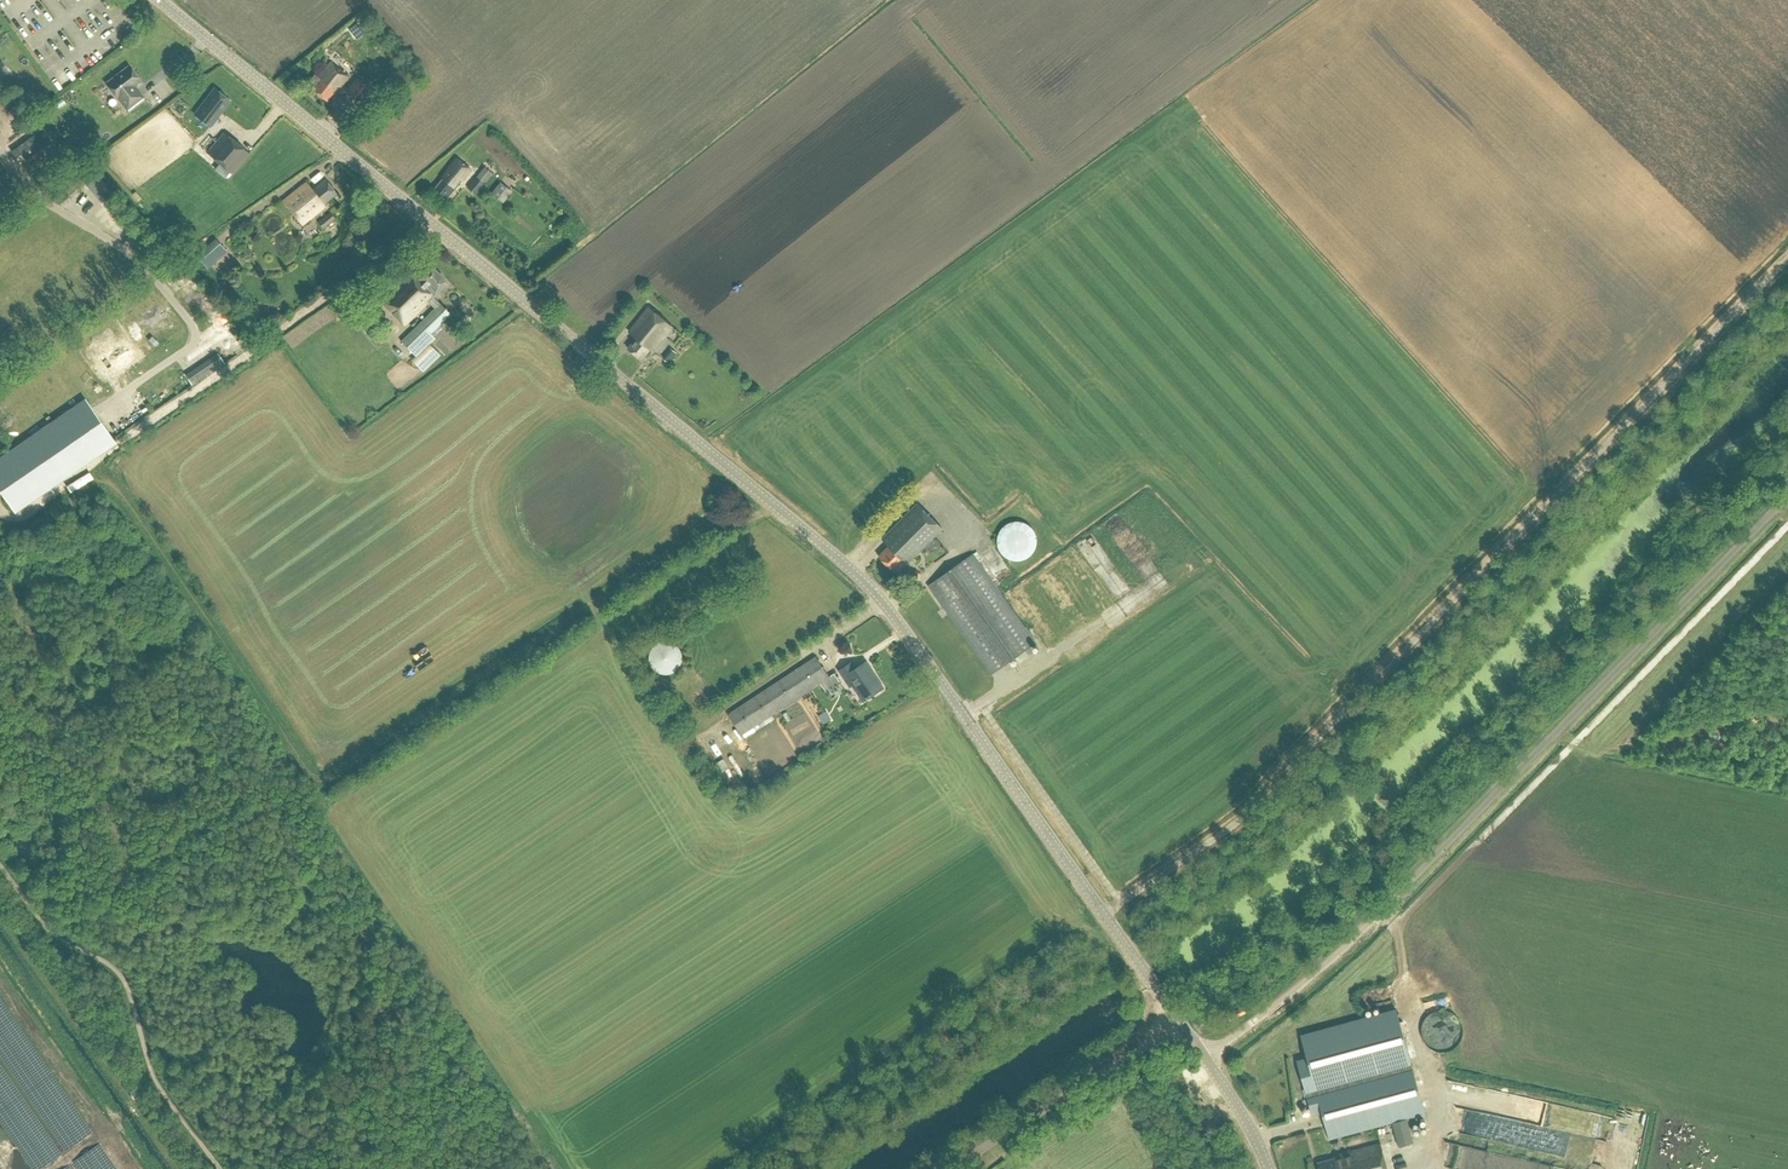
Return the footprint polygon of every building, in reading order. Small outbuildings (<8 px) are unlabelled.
[(337,86),(346,75),(330,61),(309,87),(324,99),(336,84),(337,86)] [(128,110),(145,97),(137,86),(142,82),(130,66),(108,83),(128,110)] [(356,98),(366,85),(357,78),(346,90),(356,98)] [(212,125),(230,101),(215,89),(197,113),(212,125)] [(233,174),(250,154),(223,132),(207,152),(233,174)] [(455,157),(446,168),(440,176),(442,178),(433,189),(445,199),(454,188),(455,188),(470,169),(455,157)] [(476,193),(492,173),(484,166),(468,187),(476,193)] [(336,193),(325,179),(312,190),(306,182),(284,200),(302,224),(325,206),(323,203),(336,193)] [(503,203),(512,191),(500,181),(490,193),(503,203)] [(322,228),(335,218),(330,212),(317,222),(322,228)] [(302,229),(309,234),(315,226),(308,221),(302,229)] [(208,268),(227,251),(216,238),(196,255),(208,268)] [(177,278),(186,270),(176,259),(167,267),(177,278)] [(447,283),(430,265),(418,277),(410,270),(380,299),(405,324),(428,302),(434,308),(401,341),(416,356),(435,338),(430,333),(450,314),(433,296),(447,283)] [(652,349),(672,325),(648,306),(628,330),(635,336),(627,346),(642,359),(650,348),(652,349)] [(415,365),(423,373),(441,355),(433,348),(415,365)] [(204,375),(208,371),(204,366),(200,371),(195,366),(182,379),(194,390),(206,378),(204,375)] [(115,443),(84,398),(0,456),(0,490),(15,512),(115,443)] [(142,403),(136,414),(145,419),(152,409),(142,403)] [(897,572),(933,535),(942,526),(917,502),(881,539),(888,546),(878,556),(892,570),(894,569),(897,572)] [(1117,512),(1102,519),(1108,533),(1124,525),(1117,512)] [(1017,560),(1019,560),(1021,560),(1023,559),(1024,559),(1026,558),(1028,557),(1029,556),(1031,555),(1032,553),(1033,552),(1034,550),(1035,548),(1036,546),(1036,545),(1036,543),(1037,541),(1036,539),(1036,537),(1036,535),(1035,533),(1034,531),(1033,530),(1032,528),(1031,527),(1029,526),(1028,524),(1026,523),(1024,523),(1023,522),(1021,521),(1019,521),(1017,521),(1015,521),(1013,521),(1011,522),(1009,523),(1008,523),(1006,524),(1005,526),(1003,527),(1002,528),(1001,530),(1000,531),(999,533),(998,535),(998,537),(997,539),(997,541),(997,543),(998,545),(998,546),(999,548),(1000,550),(1001,552),(1002,553),(1003,555),(1005,556),(1006,557),(1008,558),(1009,559),(1011,559),(1013,560),(1015,560),(1017,560)] [(991,674),(1036,642),(974,552),(928,584),(991,674)] [(1069,584),(1071,582),(1066,575),(1068,573),(1058,561),(1049,568),(1061,583),(1066,579),(1069,584)] [(916,569),(910,575),(915,580),(921,574),(916,569)] [(1080,592),(1078,588),(1072,591),(1069,585),(1064,587),(1069,598),(1080,592)] [(927,597),(915,603),(919,612),(931,606),(927,597)] [(666,674),(668,674),(669,673),(671,673),(673,672),(674,672),(676,671),(677,670),(678,668),(679,667),(680,665),(681,664),(682,662),(682,660),(683,659),(683,657),(683,655),(682,653),(682,652),(681,650),(680,649),(679,647),(678,646),(677,644),(676,643),(674,642),(673,642),(671,641),(669,640),(668,640),(666,640),(664,640),(662,640),(661,641),(659,642),(657,642),(656,643),(654,644),(653,646),(652,647),(651,649),(650,650),(650,652),(649,653),(649,655),(649,657),(649,659),(649,661),(650,662),(650,664),(651,665),(652,667),(653,668),(654,670),(656,671),(657,672),(659,672),(661,673),(662,673),(664,674),(666,674)] [(829,677),(815,656),(727,714),(741,735),(820,682),(826,690),(839,681),(834,673),(829,677)] [(885,687),(869,661),(857,668),(853,662),(842,669),(853,686),(858,683),(867,698),(885,687)] [(819,725),(830,718),(823,707),(812,714),(819,725)] [(1296,1060),(1305,1091),(1311,1116),(1321,1113),(1329,1140),(1392,1122),(1399,1147),(1414,1142),(1407,1118),(1425,1114),(1396,1008),(1301,1034),(1307,1057),(1296,1060)] [(1474,1107),(1540,1120),(1544,1099),(1479,1086),(1474,1107)] [(1379,1141),(1333,1153),(1334,1157),(1318,1161),(1320,1168),(1386,1168),(1379,1141)]
